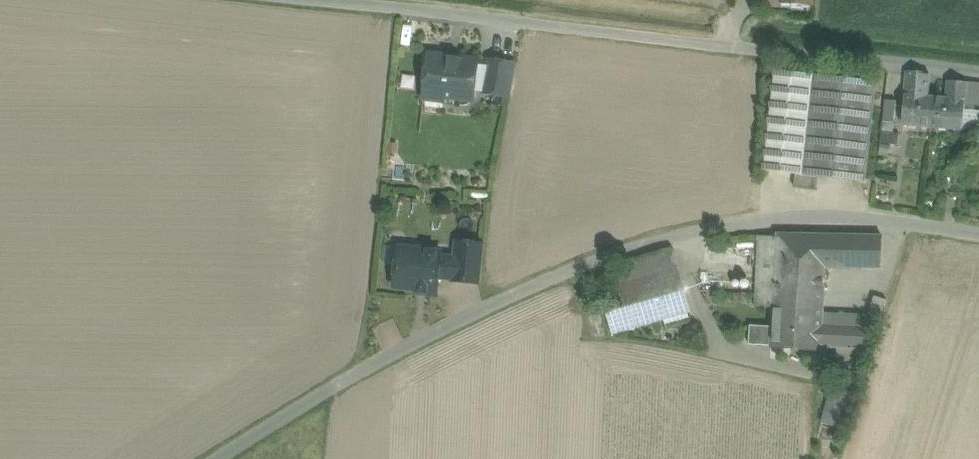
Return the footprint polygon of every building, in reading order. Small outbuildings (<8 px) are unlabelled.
[(478,61),(429,55),(424,99),(427,99),(427,92),(443,94),(443,97),(474,100),(476,81),(478,61)] [(778,70),(767,171),(869,182),(880,81),(778,70)] [(902,124),(931,128),(935,97),(906,93),(902,124)] [(965,101),(935,97),(931,128),(961,132),(965,101)] [(885,118),(900,120),(902,100),(888,98),(885,118)] [(970,104),(969,131),(978,131),(978,104),(970,104)] [(442,252),(399,247),(394,288),(438,292),(442,252)] [(677,248),(620,263),(631,308),(610,313),(615,334),(694,315),(677,248)] [(822,350),(825,310),(773,306),(770,346),(822,350)] [(824,422),(844,427),(852,399),(832,393),(824,422)]
